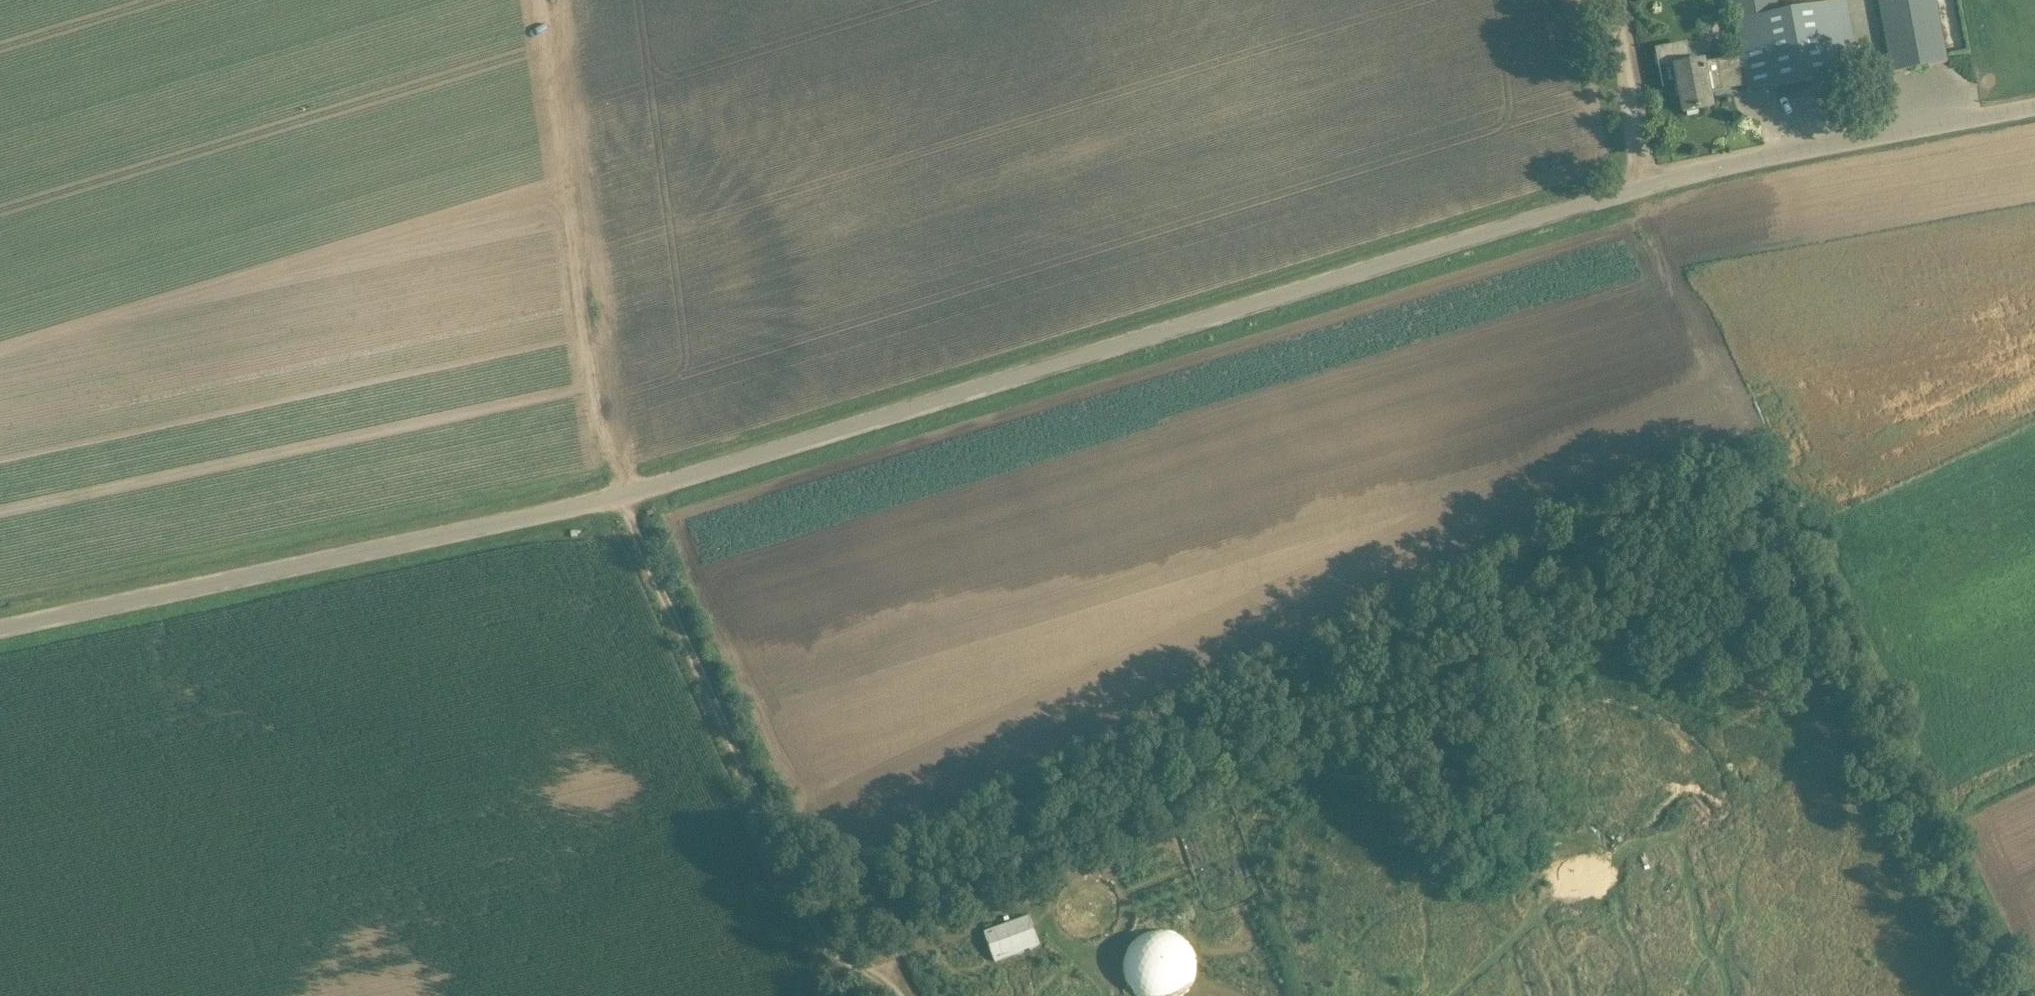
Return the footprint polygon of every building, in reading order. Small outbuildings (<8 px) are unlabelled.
[(1740,56),(1746,80),(1748,93),(1858,72),(1845,1),(1779,13),(1777,0),(1730,0),(1740,56)] [(1893,73),(1946,63),(1934,0),(1879,0),(1893,73)] [(1683,113),(1712,108),(1708,87),(1746,80),(1740,56),(1703,63),(1703,62),(1689,64),(1686,45),(1657,51),(1661,71),(1675,69),(1683,113)] [(993,929),(1018,918),(1013,905),(988,916),(993,929)]
